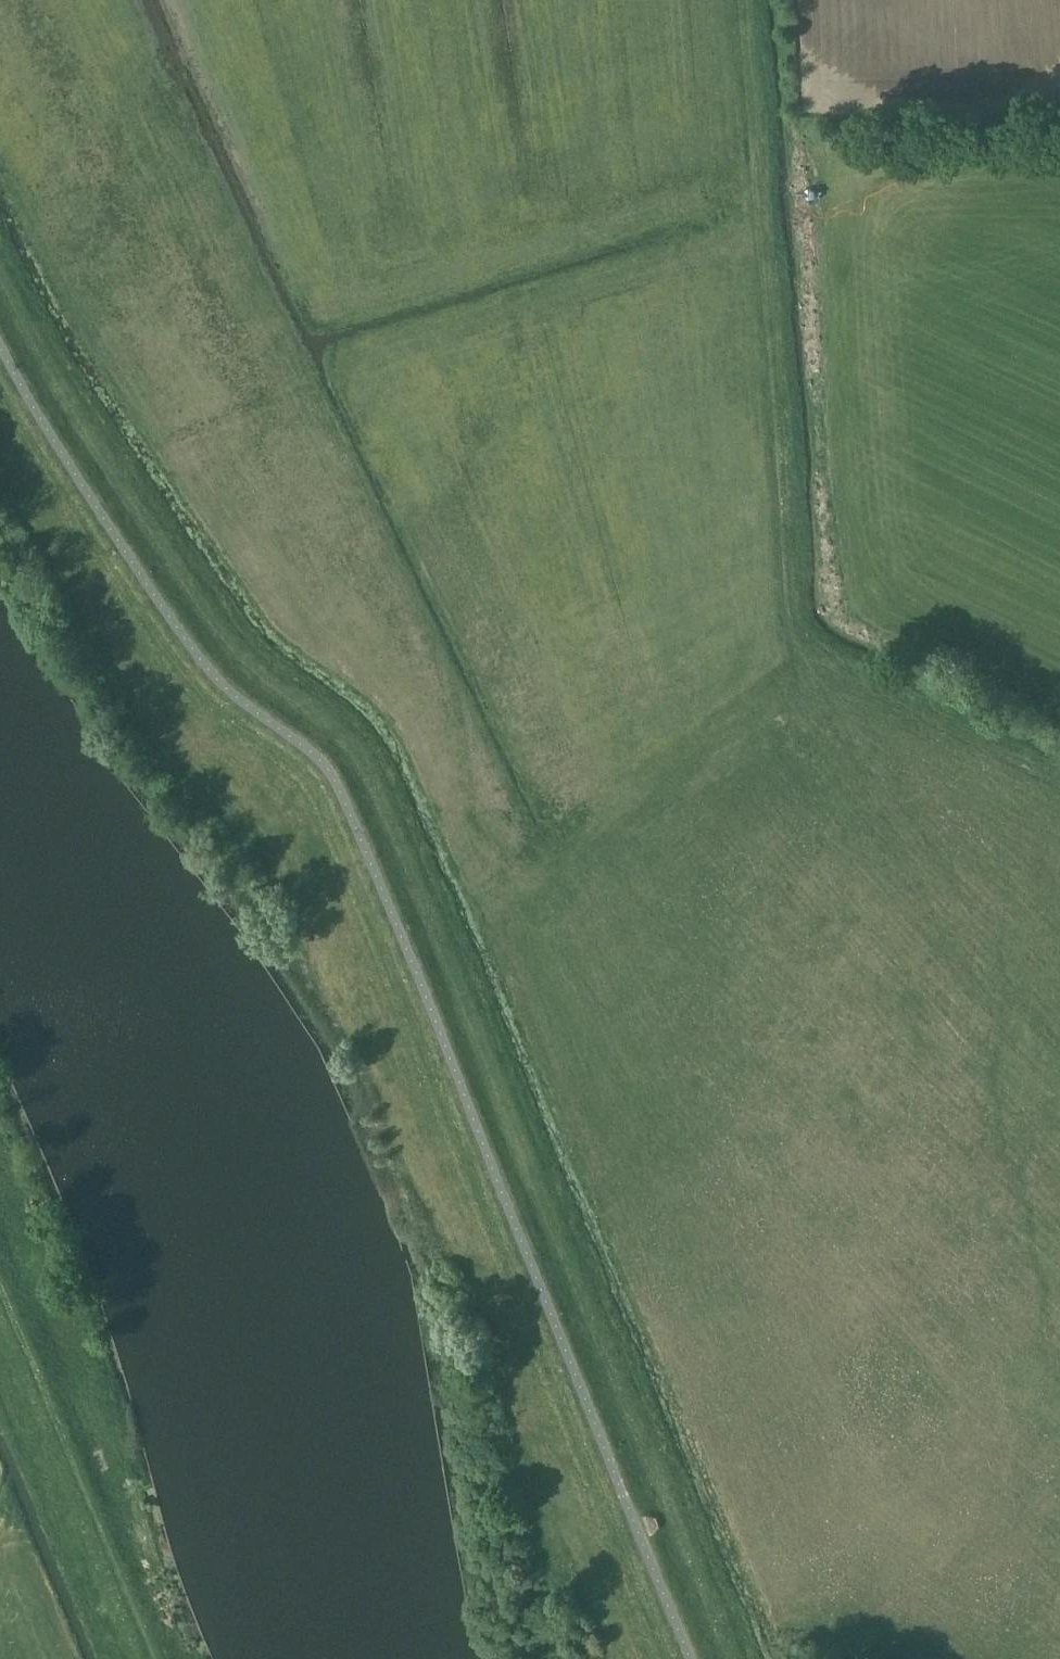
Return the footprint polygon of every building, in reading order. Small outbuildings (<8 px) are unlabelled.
[(656,1534),(661,1525),(658,1516),(646,1515),(643,1516),(650,1536),(656,1534)]
